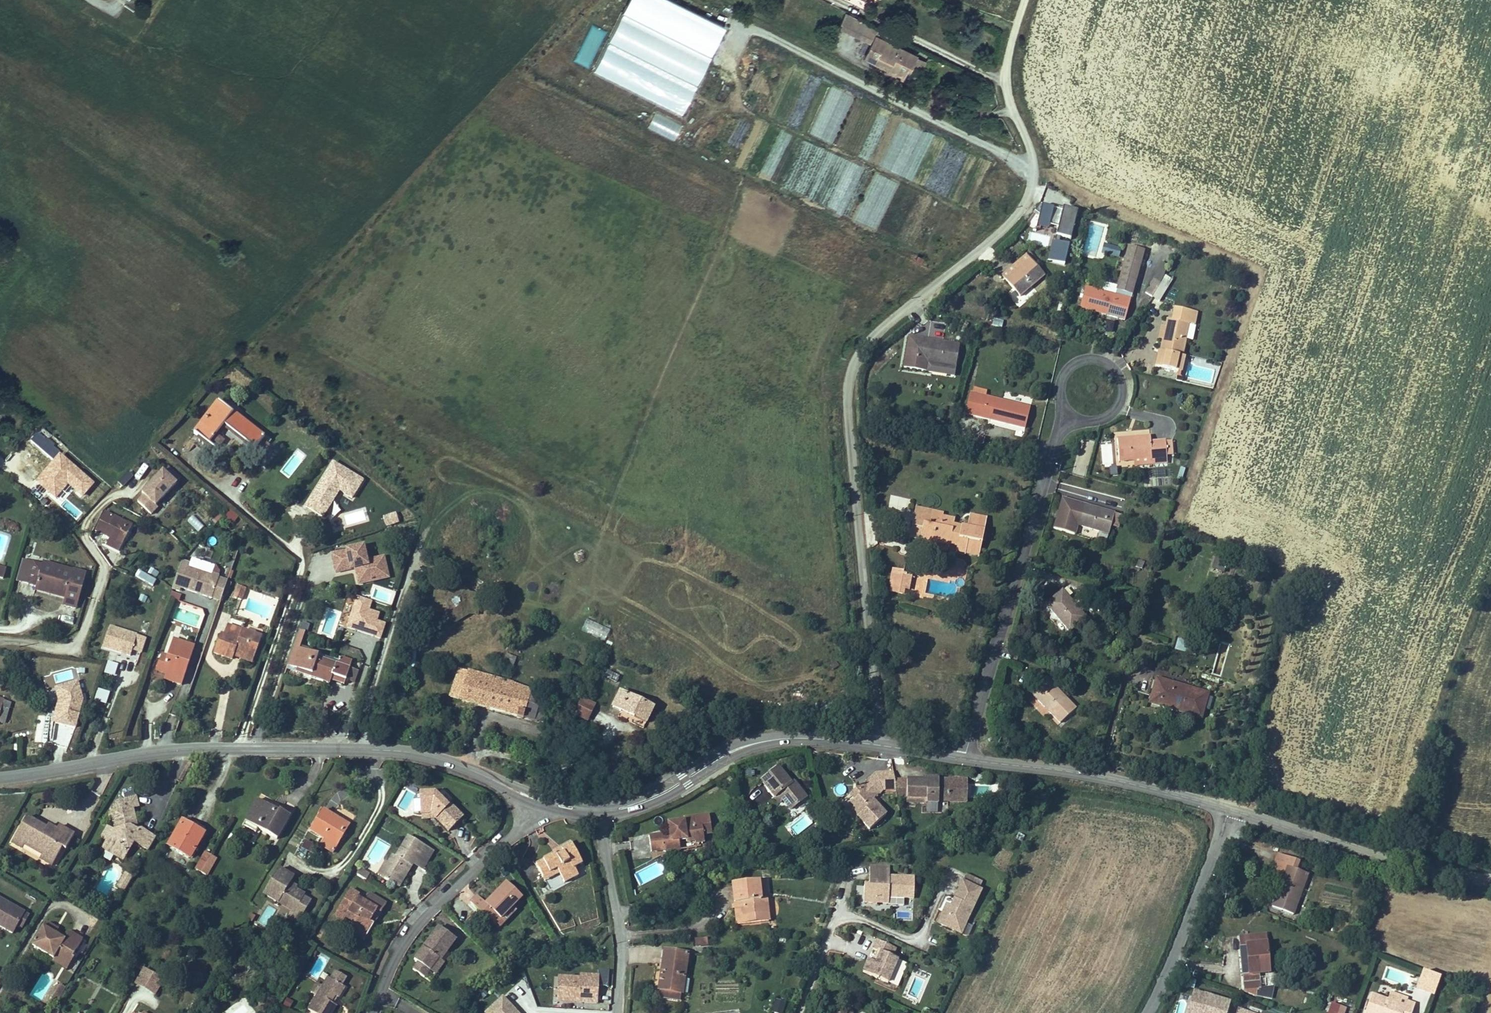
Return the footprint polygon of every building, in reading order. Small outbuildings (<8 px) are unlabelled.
[(725,25),(667,0),(627,0),(594,74),(685,115),(725,25)] [(868,21),(843,9),(832,30),(842,35),(846,29),(861,36),(868,21)] [(868,21),(861,36),(875,43),(879,35),(883,37),(886,30),(868,21)] [(913,69),(920,55),(883,37),(879,35),(875,43),(867,59),(889,70),(905,77),(909,69),(910,68),(913,69)] [(931,61),(920,55),(913,69),(910,68),(909,69),(923,77),(931,61)] [(904,80),(905,77),(889,70),(888,73),(904,80)] [(655,112),(647,128),(673,141),(681,125),(655,112)] [(1040,205),(1036,212),(1040,215),(1037,227),(1049,230),(1050,226),(1059,228),(1055,242),(1053,242),(1048,262),(1065,266),(1070,246),(1059,244),(1061,238),(1071,241),(1078,213),(1058,208),(1057,210),(1040,205)] [(1124,319),(1144,251),(1129,246),(1114,295),(1085,287),(1079,306),(1124,319)] [(1005,278),(1029,259),(1025,254),(1001,274),(1005,278)] [(1019,296),(1043,276),(1029,259),(1005,278),(1019,296)] [(1154,298),(1162,286),(1154,281),(1147,294),(1154,298)] [(1169,291),(1162,286),(1154,298),(1161,303),(1169,291)] [(1188,364),(1184,363),(1191,328),(1197,329),(1199,316),(1177,312),(1175,324),(1168,323),(1167,329),(1165,343),(1159,370),(1182,375),(1186,376),(1188,364)] [(1165,343),(1167,329),(1161,327),(1158,342),(1165,343)] [(963,349),(911,339),(904,371),(925,375),(928,363),(959,369),(963,349)] [(974,394),(972,393),(967,415),(1027,431),(1033,409),(988,397),(989,393),(983,391),(984,391),(976,389),(974,394)] [(230,408),(224,402),(196,434),(220,454),(226,447),(219,440),(229,429),(260,456),(264,452),(262,450),(271,440),(268,438),(270,436),(266,432),(263,436),(240,416),(245,411),(235,402),(230,408)] [(41,434),(34,442),(56,460),(63,452),(41,434)] [(1152,441),(1119,444),(1121,466),(1153,463),(1154,469),(1169,468),(1167,445),(1152,446),(1152,441)] [(0,453),(0,454),(9,462),(14,457),(4,448),(0,453)] [(332,463),(305,508),(324,519),(339,492),(354,500),(364,482),(332,463)] [(169,476),(147,498),(150,502),(145,507),(157,518),(163,512),(161,509),(182,488),(169,476)] [(1115,526),(1118,514),(1066,500),(1058,530),(1076,535),(1079,527),(1112,536),(1115,526)] [(222,517),(233,525),(238,518),(227,510),(222,517)] [(933,542),(933,539),(959,543),(958,550),(978,553),(979,542),(983,543),(985,530),(977,529),(979,517),(968,515),(966,528),(953,526),(954,520),(944,518),(944,514),(918,510),(916,523),(912,523),(911,529),(923,531),(921,540),(933,542)] [(395,514),(383,519),(387,529),(398,525),(395,514)] [(1126,517),(1118,514),(1115,526),(1123,528),(1126,517)] [(112,541),(125,548),(136,530),(110,515),(100,534),(112,541)] [(987,518),(979,517),(977,529),(985,530),(987,518)] [(923,531),(911,529),(909,539),(921,540),(923,531)] [(121,555),(125,548),(112,541),(109,547),(121,555)] [(352,553),(337,556),(340,574),(360,571),(363,587),(385,583),(382,562),(372,563),(370,548),(352,552),(352,553)] [(390,560),(382,562),(385,583),(393,582),(390,560)] [(1229,564),(1215,560),(1211,574),(1225,578),(1229,564)] [(42,596),(49,568),(24,561),(18,583),(36,588),(34,595),(42,596)] [(194,565),(187,563),(178,592),(186,594),(187,590),(217,600),(223,580),(193,570),(194,565)] [(82,615),(92,580),(49,568),(42,596),(71,604),(69,612),(82,615)] [(156,579),(159,572),(149,568),(147,575),(156,579)] [(136,572),(134,580),(153,586),(156,579),(136,572)] [(915,574),(907,573),(907,576),(905,588),(907,588),(912,589),(915,574)] [(895,574),(893,585),(896,586),(895,592),(906,594),(907,588),(905,588),(907,576),(895,574)] [(238,590),(234,602),(243,605),(247,593),(238,590)] [(454,598),(445,597),(440,617),(448,619),(458,627),(471,620),(479,620),(477,600),(468,599),(461,592),(454,598)] [(1088,621),(1083,615),(1090,609),(1082,599),(1075,605),(1065,592),(1047,606),(1070,636),(1088,621)] [(169,599),(179,602),(180,596),(171,593),(169,599)] [(587,620),(582,631),(605,641),(610,630),(587,620)] [(307,625),(301,644),(309,647),(315,628),(307,625)] [(125,631),(115,628),(108,648),(119,651),(125,631)] [(265,641),(230,630),(227,640),(223,639),(217,657),(238,664),(238,661),(240,657),(247,660),(248,656),(259,660),(265,641)] [(125,631),(119,651),(135,657),(142,637),(125,631)] [(1177,652),(1197,657),(1199,648),(1180,642),(1177,652)] [(190,682),(200,650),(180,644),(175,660),(169,658),(164,674),(173,677),(190,682)] [(303,664),(318,670),(316,675),(316,677),(335,683),(337,678),(350,683),(351,679),(356,667),(353,666),(355,660),(348,657),(346,664),(320,655),(322,651),(309,647),(301,644),(294,661),(303,664)] [(257,667),(259,660),(248,656),(247,660),(240,657),(238,661),(257,667)] [(318,670),(303,664),(301,670),(316,675),(318,670)] [(364,670),(356,667),(351,679),(360,682),(364,670)] [(464,671),(456,698),(505,712),(521,717),(538,722),(548,725),(552,711),(543,708),(546,696),(527,689),(519,686),(464,671)] [(1201,680),(1220,686),(1221,681),(1202,676),(1201,680)] [(173,677),(171,684),(188,689),(190,682),(173,677)] [(1078,709),(1050,679),(1034,694),(1062,724),(1078,709)] [(1159,682),(1158,681),(1151,705),(1203,720),(1210,696),(1167,684),(1159,682)] [(56,726),(76,730),(82,702),(76,684),(57,690),(61,703),(56,726)] [(632,685),(626,700),(659,713),(665,698),(632,685)] [(596,710),(582,704),(576,719),(589,725),(596,710)] [(0,706),(0,714),(1,715),(6,716),(9,710),(0,706)] [(801,789),(790,773),(772,785),(783,801),(788,798),(793,805),(799,814),(816,803),(804,786),(801,789)] [(871,800),(877,795),(881,792),(894,791),(892,773),(876,775),(866,782),(859,789),(862,793),(853,800),(847,805),(857,816),(856,817),(867,830),(884,815),(871,800)] [(968,800),(968,778),(928,778),(928,780),(908,780),(908,798),(927,798),(927,803),(940,803),(940,800),(968,800)] [(437,797),(421,798),(422,817),(433,817),(438,822),(451,834),(464,821),(450,807),(448,808),(437,797)] [(788,798),(783,801),(788,808),(793,805),(788,798)] [(111,843),(109,846),(123,854),(128,845),(134,848),(139,839),(154,848),(162,835),(148,826),(139,828),(138,823),(143,822),(138,804),(118,809),(122,827),(120,827),(111,843)] [(260,808),(250,827),(281,845),(293,823),(282,817),(281,819),(260,808)] [(787,827),(797,837),(813,822),(804,812),(787,827)] [(355,835),(326,818),(314,838),(343,855),(355,835)] [(654,843),(656,859),(675,856),(676,859),(685,857),(684,848),(692,847),(693,849),(700,848),(700,850),(710,848),(709,841),(716,839),(714,821),(688,825),(689,828),(677,830),(678,837),(675,838),(675,843),(667,844),(667,841),(654,843)] [(52,831),(36,822),(21,848),(31,853),(34,848),(47,856),(45,861),(56,867),(66,850),(69,851),(77,836),(64,828),(61,833),(58,838),(51,833),(52,831)] [(190,823),(175,849),(196,861),(210,837),(202,833),(204,830),(190,823)] [(105,839),(111,843),(120,827),(114,824),(105,839)] [(53,829),(52,831),(51,833),(58,838),(61,833),(53,829)] [(310,854),(314,846),(304,841),(300,849),(310,854)] [(435,855),(410,841),(398,862),(394,860),(389,868),(395,871),(390,880),(404,889),(414,872),(411,870),(414,864),(426,871),(435,855)] [(128,845),(123,854),(128,857),(134,848),(128,845)] [(556,859),(538,869),(545,882),(552,878),(554,882),(561,879),(566,888),(581,880),(577,873),(584,869),(572,846),(562,852),(565,859),(558,862),(556,859)] [(565,859),(562,852),(555,856),(556,859),(558,862),(565,859)] [(212,856),(207,864),(212,867),(217,859),(212,856)] [(1270,878),(1284,882),(1274,909),(1297,916),(1311,876),(1299,872),(1302,863),(1278,856),(1270,878)] [(222,862),(217,859),(212,867),(217,870),(222,862)] [(424,875),(426,871),(414,864),(411,870),(414,872),(415,870),(424,875)] [(402,893),(404,889),(390,880),(395,871),(389,868),(387,867),(380,880),(402,893)] [(868,907),(893,906),(893,900),(918,900),(917,879),(892,880),(892,871),(872,871),(873,890),(868,890),(868,907)] [(970,873),(967,881),(984,888),(988,880),(970,873)] [(297,884),(283,875),(267,901),(298,919),(308,902),(292,892),(297,884)] [(363,876),(360,881),(369,886),(372,881),(363,876)] [(552,878),(545,882),(547,886),(554,882),(552,878)] [(776,880),(769,881),(771,900),(778,899),(776,880)] [(769,881),(743,884),(747,925),(780,922),(778,899),(771,900),(769,881)] [(971,922),(986,889),(984,888),(967,881),(956,906),(953,913),(949,911),(943,923),(962,931),(967,920),(971,922)] [(492,913),(502,923),(506,927),(518,916),(514,912),(523,902),(508,886),(487,907),(479,900),(472,906),(485,920),(492,913)] [(362,901),(353,896),(343,914),(351,919),(349,923),(357,928),(358,934),(371,941),(378,930),(373,927),(380,917),(384,919),(389,910),(373,900),(367,909),(360,905),(362,901)] [(0,930),(2,927),(5,929),(3,932),(15,939),(19,932),(28,919),(0,901),(0,930)] [(492,913),(485,920),(496,930),(502,923),(492,913)] [(351,919),(343,914),(338,922),(347,927),(349,923),(351,919)] [(373,927),(378,930),(384,919),(380,917),(373,927)] [(32,922),(28,919),(19,932),(24,935),(32,922)] [(967,933),(971,922),(967,920),(962,931),(967,933)] [(51,922),(48,921),(35,942),(55,954),(54,957),(63,963),(71,951),(75,954),(86,936),(73,927),(68,936),(61,931),(57,929),(58,926),(56,925),(57,923),(55,921),(51,922)] [(506,927),(502,923),(496,930),(500,934),(506,927)] [(458,944),(442,932),(437,939),(436,938),(417,964),(420,967),(414,975),(426,983),(431,976),(440,964),(443,965),(458,944)] [(1265,932),(1238,935),(1245,992),(1269,998),(1271,991),(1260,988),(1258,974),(1269,973),(1265,932)] [(371,941),(358,934),(356,939),(369,946),(371,941)] [(706,943),(707,952),(719,950),(718,942),(706,943)] [(903,950),(884,943),(880,952),(885,954),(881,964),(876,962),(871,975),(896,985),(906,961),(900,959),(903,950)] [(75,954),(71,951),(63,963),(69,967),(77,955),(75,954)] [(885,954),(880,952),(876,962),(881,964),(885,954)] [(699,957),(674,953),(669,990),(694,993),(700,994),(702,981),(696,980),(699,957)] [(443,965),(440,964),(431,976),(437,981),(447,968),(443,965)] [(133,987),(154,998),(163,982),(142,971),(133,987)] [(1438,996),(1445,979),(1427,973),(1421,990),(1438,996)] [(603,993),(613,994),(614,978),(604,977),(603,983),(586,981),(586,984),(570,983),(567,1006),(602,1009),(603,993)] [(334,987),(331,985),(313,1012),(337,1012),(334,1011),(338,1005),(341,1007),(348,996),(345,994),(350,986),(339,980),(334,987)] [(694,993),(669,990),(668,997),(693,1001),(694,993)] [(1192,992),(1188,1007),(1198,1010),(1197,1012),(1224,1012),(1227,1003),(1192,992)] [(1395,993),(1393,1000),(1409,1006),(1411,1002),(1412,999),(1395,993)] [(1419,1005),(1411,1002),(1409,1006),(1393,1000),(1376,994),(1370,1012),(1416,1012),(1419,1005)] [(507,1000),(492,1012),(518,1012),(507,1000)] [(786,1004),(775,1000),(770,1012),(772,1012),(783,1012),(786,1004)] [(52,1012),(61,1012),(64,1009),(57,1004),(52,1012)]
